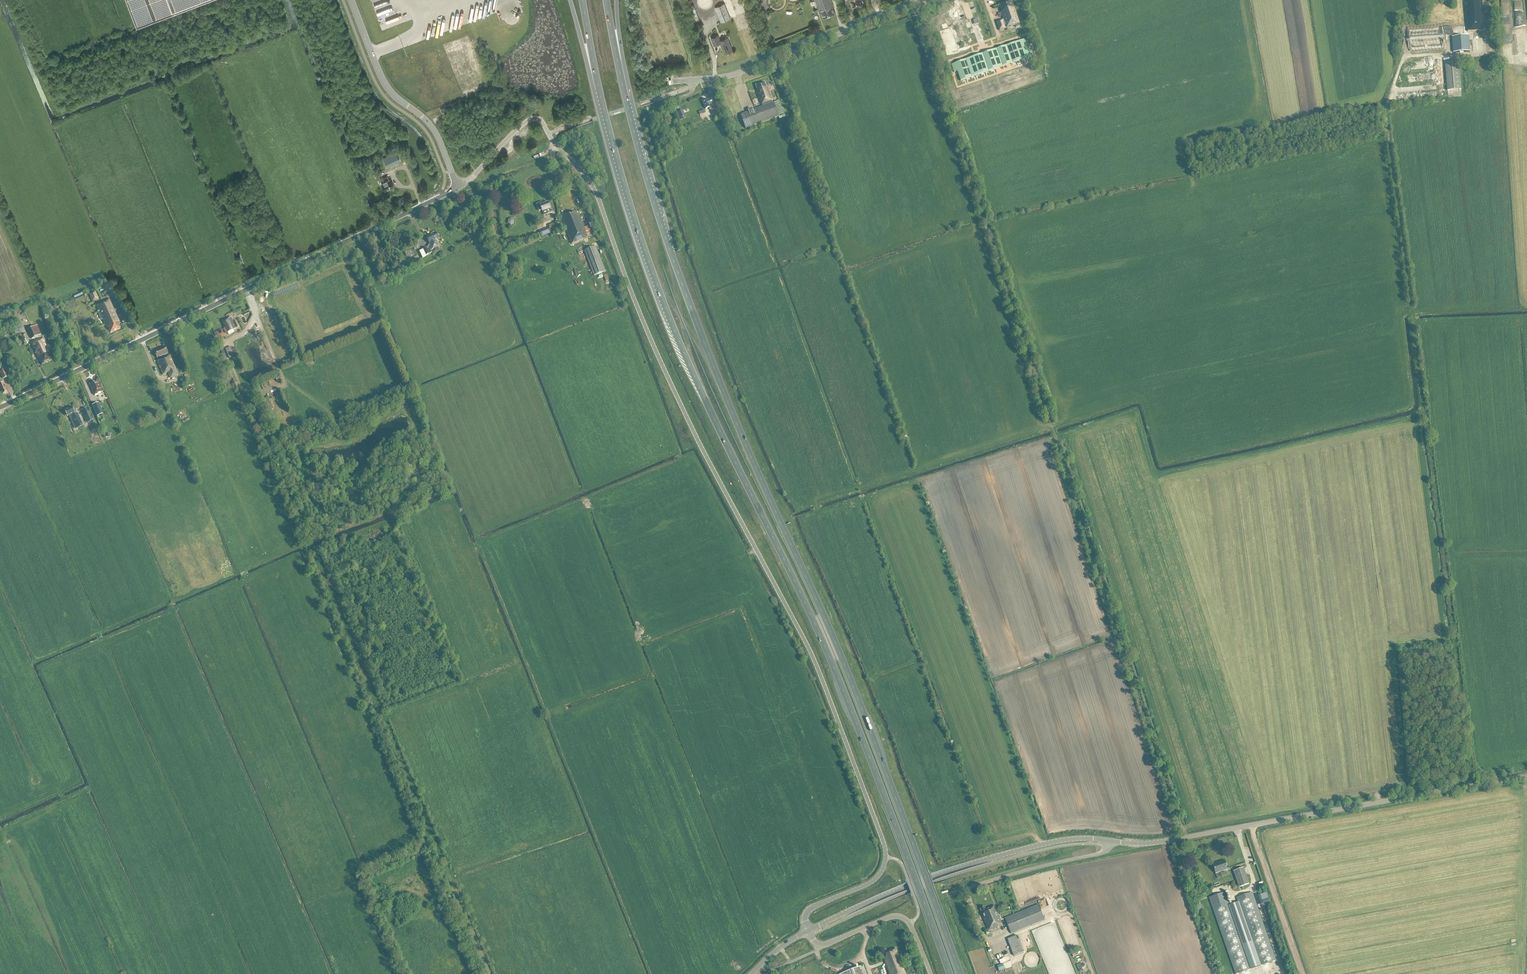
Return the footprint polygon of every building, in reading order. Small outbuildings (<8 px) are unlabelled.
[(174,12),(169,0),(127,0),(137,26),(174,12)] [(174,12),(204,0),(169,0),(174,12)] [(819,9),(816,10),(813,11),(815,14),(818,13),(817,12),(819,11),(820,14),(822,13),(824,18),(835,14),(832,7),(834,7),(831,0),(815,0),(819,9)] [(1468,5),(1466,5),(1468,32),(1485,31),(1483,1),(1481,2),(1480,0),(1467,0),(1468,5)] [(1012,6),(1010,2),(1000,5),(1002,11),(1001,12),(1001,13),(998,14),(999,17),(1002,16),(1005,23),(1004,23),(1003,20),(997,22),(1000,31),(1007,29),(1007,28),(1010,27),(1011,27),(1015,26),(1016,28),(1019,27),(1019,28),(1021,27),(1013,6),(1012,6)] [(694,4),(689,6),(695,21),(700,19),(694,4)] [(721,22),(730,19),(724,4),(715,7),(721,22)] [(1444,50),(1443,37),(1446,37),(1446,35),(1451,35),(1451,27),(1442,28),(1442,26),(1409,28),(1411,53),(1444,50)] [(720,41),(718,35),(711,38),(714,46),(720,43),(721,47),(722,47),(725,54),(733,50),(728,38),(720,41)] [(1469,36),(1453,37),(1454,53),(1470,52),(1469,36)] [(975,58),(952,65),(954,73),(957,72),(961,81),(996,69),(995,69),(1011,63),(1011,64),(1034,56),(1031,49),(1028,50),(1025,40),(995,50),(996,51),(975,58)] [(1476,73),(1487,73),(1488,60),(1476,59),(1476,73)] [(1448,91),(1462,90),(1459,61),(1445,62),(1448,91)] [(766,88),(765,83),(756,86),(758,91),(757,91),(758,94),(757,94),(762,105),(764,104),(765,106),(741,115),(746,129),(779,117),(780,120),(786,117),(780,101),(773,103),(772,101),(773,101),(768,87),(766,88)] [(715,109),(711,100),(707,101),(707,100),(703,102),(706,110),(709,109),(710,111),(715,109)] [(714,119),(721,116),(718,108),(711,111),(714,119)] [(387,167),(400,161),(396,153),(383,159),(387,167)] [(393,187),(390,180),(389,181),(387,177),(380,180),(382,184),(381,184),(384,191),(393,187)] [(544,205),(542,202),(536,205),(539,212),(542,211),(543,212),(547,210),(548,214),(554,212),(552,208),(551,208),(549,203),(544,205)] [(578,215),(577,212),(562,218),(572,244),(593,236),(589,226),(584,228),(579,215),(578,215)] [(562,225),(552,229),(554,233),(564,229),(562,225)] [(542,237),(551,234),(549,228),(539,231),(542,237)] [(434,234),(434,233),(431,234),(431,235),(426,238),(429,245),(430,244),(430,246),(423,250),(426,256),(432,253),(431,251),(439,247),(436,241),(439,240),(435,233),(434,234)] [(594,276),(606,272),(596,247),(585,251),(594,276)] [(92,302),(98,299),(96,293),(89,295),(92,302)] [(101,304),(96,307),(99,311),(97,312),(99,316),(101,320),(102,319),(107,329),(108,328),(111,333),(121,329),(119,325),(120,325),(118,320),(109,300),(101,304)] [(236,312),(238,316),(245,312),(242,308),(236,312)] [(233,323),(233,322),(231,318),(222,322),(225,328),(224,329),(226,334),(234,330),(236,329),(239,327),(236,321),(233,323)] [(32,339),(41,335),(37,326),(28,331),(32,339)] [(224,351),(219,339),(218,336),(215,337),(221,352),(224,351)] [(52,360),(49,354),(50,353),(43,339),(35,343),(31,345),(38,359),(39,358),(42,365),(45,363),(46,362),(47,362),(48,362),(52,360)] [(167,357),(166,355),(168,354),(165,347),(154,352),(155,353),(154,353),(155,355),(156,355),(158,361),(157,362),(163,375),(168,373),(170,379),(178,376),(170,356),(167,357)] [(232,349),(231,347),(226,349),(229,359),(238,356),(235,348),(232,349)] [(8,378),(5,370),(0,372),(3,380),(8,378)] [(101,393),(103,392),(98,381),(90,385),(95,396),(98,394),(101,393)] [(271,397),(264,399),(266,411),(273,410),(271,397)] [(97,417),(104,414),(99,403),(92,406),(97,417)] [(67,416),(67,417),(70,415),(71,417),(70,417),(75,428),(82,425),(77,414),(75,415),(75,413),(72,407),(64,411),(65,413),(64,413),(65,417),(67,416)] [(92,421),(86,408),(80,411),(86,423),(92,421)] [(1216,874),(1227,870),(1224,861),(1213,865),(1216,874)] [(1239,888),(1249,884),(1244,868),(1233,871),(1239,888)] [(375,895),(386,891),(384,887),(373,891),(375,895)] [(375,896),(377,901),(388,897),(386,892),(375,896)] [(1209,898),(1235,973),(1238,973),(1251,970),(1240,937),(1224,893),(1209,898)] [(1238,902),(1228,905),(1240,937),(1251,970),(1260,966),(1275,961),(1263,927),(1252,893),(1237,898),(1238,902)] [(408,905),(416,902),(413,894),(405,897),(408,905)] [(1039,901),(1041,906),(1051,902),(1049,897),(1039,901)] [(1011,934),(1044,920),(1038,905),(1005,919),(1011,934)] [(1002,925),(994,907),(986,910),(985,907),(981,909),(980,910),(981,912),(982,912),(983,914),(981,915),(988,932),(998,928),(998,927),(1002,925)] [(398,924),(405,921),(402,913),(405,912),(403,908),(393,913),(398,924)] [(1013,956),(1023,953),(1018,936),(1008,940),(1013,956)] [(897,948),(888,951),(887,949),(883,951),(885,957),(884,958),(890,973),(906,973),(897,948)] [(863,966),(841,973),(866,973),(863,966)]
